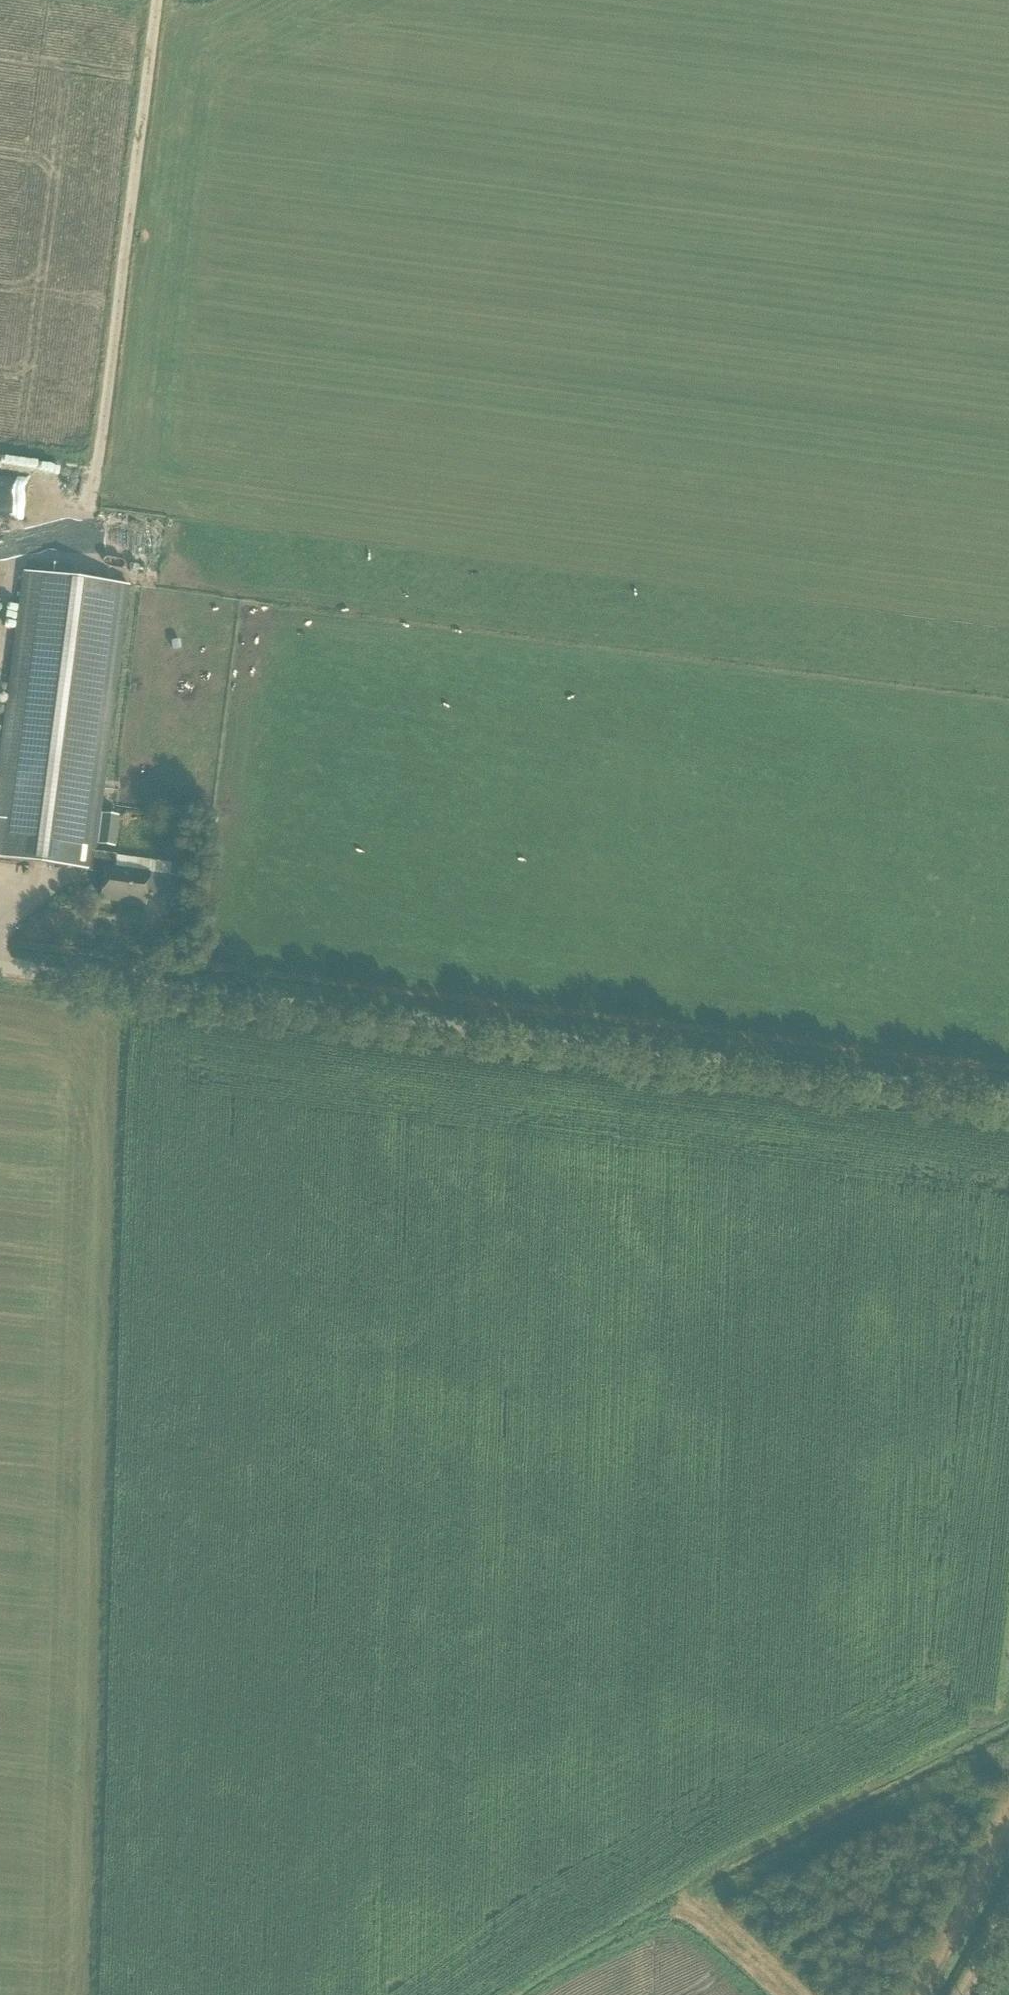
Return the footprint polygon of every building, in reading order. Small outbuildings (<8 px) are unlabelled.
[(0,773),(0,859),(90,870),(90,867),(105,869),(100,900),(144,906),(148,873),(114,869),(116,855),(92,852),(128,585),(26,572),(0,773)] [(112,847),(116,817),(101,815),(97,845),(112,847)] [(176,877),(178,865),(170,864),(168,876),(176,877)]
